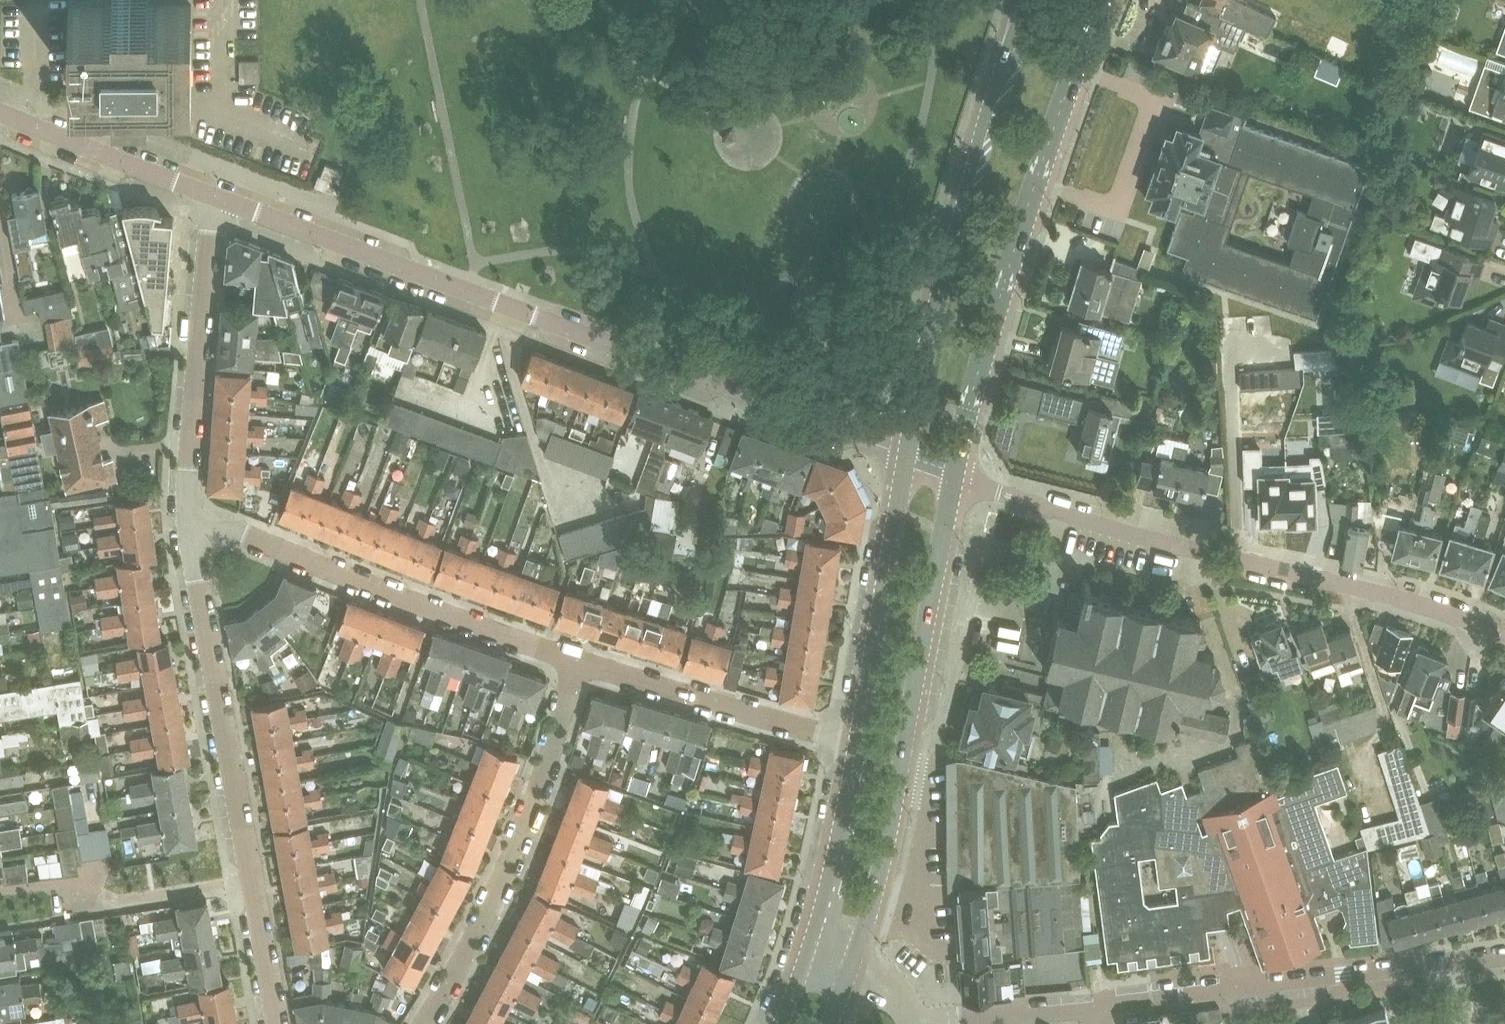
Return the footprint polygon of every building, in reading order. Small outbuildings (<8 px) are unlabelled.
[(191,75),(191,4),(148,4),(148,0),(111,0),(111,4),(68,5),(68,76),(112,76),(112,86),(148,85),(148,75),(191,75)] [(1199,6),(1203,7),(1219,14),(1244,25),(1263,33),(1267,35),(1275,15),(1242,0),(1201,0),(1199,6)] [(1156,45),(1154,57),(1162,61),(1164,59),(1193,71),(1193,70),(1194,68),(1206,40),(1224,48),(1233,52),(1244,25),(1219,14),(1203,7),(1201,10),(1197,21),(1181,14),(1171,10),(1156,45)] [(259,60),(238,60),(238,82),(259,82),(259,60)] [(1332,63),(1325,79),(1337,84),(1343,68),(1332,63)] [(1391,71),(1374,64),(1370,76),(1386,83),(1391,71)] [(1470,107),(1504,120),(1504,71),(1499,86),(1483,80),(1479,82),(1470,107)] [(1244,122),(1245,117),(1209,104),(1199,131),(1177,123),(1176,125),(1173,134),(1166,132),(1146,188),(1153,190),(1149,202),(1154,204),(1154,207),(1155,209),(1156,212),(1159,213),(1162,214),(1165,213),(1168,211),(1169,209),(1174,211),(1177,204),(1183,206),(1168,248),(1195,257),(1190,273),(1220,284),(1257,297),(1316,318),(1344,238),(1356,202),(1369,166),(1244,122)] [(1483,129),(1468,172),(1504,186),(1504,137),(1483,129)] [(339,181),(343,170),(332,166),(325,163),(321,174),(339,181)] [(314,185),(337,194),(341,182),(318,174),(314,185)] [(1488,246),(1497,220),(1488,217),(1494,200),(1457,186),(1446,216),(1435,212),(1430,226),(1488,246)] [(39,188),(11,193),(20,242),(14,243),(19,272),(32,270),(27,242),(31,241),(29,229),(46,226),(39,188)] [(54,208),(64,248),(80,243),(84,256),(90,277),(101,274),(96,259),(93,246),(82,209),(80,201),(75,202),(74,197),(70,199),(69,197),(66,198),(63,195),(57,197),(55,201),(52,202),(54,208)] [(96,259),(101,274),(101,275),(111,273),(112,276),(138,269),(132,244),(126,223),(122,208),(101,214),(99,208),(94,206),(82,209),(93,246),(96,259)] [(164,322),(166,296),(173,217),(154,216),(156,208),(157,207),(152,206),(149,206),(136,206),(122,208),(126,223),(132,244),(138,269),(141,279),(152,321),(155,330),(158,344),(170,343),(172,323),(170,323),(164,322)] [(287,308),(282,291),(281,292),(271,250),(250,242),(250,243),(239,238),(236,237),(235,238),(235,239),(232,241),(231,240),(230,241),(229,244),(230,244),(229,256),(228,256),(228,258),(228,261),(229,261),(229,265),(227,265),(227,267),(225,285),(237,286),(244,286),(244,284),(255,285),(253,306),(287,308)] [(1428,259),(1415,296),(1434,303),(1437,294),(1441,296),(1442,295),(1458,301),(1464,283),(1474,287),(1483,261),(1419,238),(1413,254),(1428,259)] [(292,259),(271,250),(281,292),(282,291),(289,290),(293,308),(304,306),(298,280),(292,259)] [(1082,259),(1070,299),(1069,302),(1084,307),(1084,309),(1096,313),(1097,310),(1099,311),(1098,316),(1111,320),(1115,307),(1116,308),(1126,274),(1139,278),(1143,268),(1114,257),(1111,268),(1082,259)] [(315,269),(311,279),(311,280),(314,294),(320,296),(327,273),(315,269)] [(338,278),(327,273),(320,296),(330,300),(329,304),(344,310),(335,336),(342,338),(362,285),(338,276),(338,278)] [(385,294),(362,285),(342,338),(333,363),(342,367),(344,361),(345,361),(358,326),(371,331),(375,321),(381,305),(385,294)] [(405,356),(422,307),(397,298),(389,319),(384,318),(375,345),(405,356)] [(45,306),(38,307),(41,320),(72,313),(69,300),(45,306)] [(314,306),(303,309),(301,310),(307,334),(308,334),(311,346),(322,343),(319,331),(320,330),(314,306)] [(223,308),(222,326),(255,329),(256,321),(270,322),(269,312),(223,308)] [(427,348),(441,353),(454,319),(425,308),(401,372),(415,378),(427,348)] [(285,314),(274,313),(276,322),(288,323),(285,314)] [(486,332),(454,319),(441,353),(458,359),(464,362),(460,373),(470,376),(486,332)] [(1504,351),(1504,325),(1488,319),(1485,328),(1467,321),(1461,338),(1460,337),(1458,342),(1450,338),(1443,357),(1481,372),(1479,379),(1492,384),(1504,351)] [(1085,330),(1062,323),(1051,365),(1114,382),(1120,357),(1116,356),(1124,330),(1088,320),(1085,330)] [(77,344),(112,341),(108,326),(76,334),(77,344)] [(277,347),(275,337),(267,336),(267,338),(254,337),(255,329),(222,326),(220,343),(277,347)] [(1346,326),(1333,329),(1335,342),(1349,339),(1346,326)] [(140,336),(142,346),(144,346),(144,347),(158,344),(154,330),(147,332),(147,335),(140,336)] [(18,490),(19,501),(50,496),(48,485),(44,485),(28,400),(18,339),(2,342),(0,331),(0,410),(15,490),(18,490)] [(121,360),(119,350),(112,351),(112,341),(77,344),(79,364),(121,360)] [(279,358),(277,347),(220,343),(218,361),(252,364),(253,356),(279,358)] [(1356,344),(1337,348),(1342,377),(1361,374),(1356,344)] [(119,350),(121,360),(145,357),(144,347),(144,346),(142,346),(119,350)] [(303,361),(299,348),(283,347),(285,360),(303,361)] [(1303,365),(1303,366),(1338,365),(1338,364),(1335,348),(1294,351),(1295,366),(1303,365)] [(371,371),(379,353),(369,349),(362,368),(371,371)] [(554,358),(532,349),(521,379),(532,384),(530,388),(541,393),(543,388),(554,358)] [(574,365),(554,358),(543,388),(553,392),(551,396),(548,401),(559,405),(561,400),(563,395),(574,365)] [(594,373),(574,365),(563,395),(572,399),(570,403),(581,407),(583,402),(594,373)] [(1295,384),(1294,368),(1239,371),(1240,387),(1295,384)] [(218,369),(216,391),(268,394),(269,386),(258,385),(258,388),(250,388),(251,371),(218,369)] [(600,415),(602,410),(613,381),(594,373),(583,402),(592,406),(590,411),(587,418),(597,422),(600,415)] [(618,427),(620,422),(633,388),(613,381),(602,410),(612,413),(610,418),(608,423),(618,427)] [(1076,449),(1098,455),(1109,458),(1125,398),(1101,392),(1098,402),(1043,387),(1037,411),(1083,423),(1076,449)] [(650,534),(651,526),(652,522),(657,495),(658,487),(654,486),(664,456),(665,438),(678,403),(641,390),(628,425),(656,435),(637,487),(647,491),(645,506),(631,510),(641,536),(650,534)] [(216,394),(215,411),(248,413),(249,397),(257,398),(257,402),(268,403),(274,403),(275,395),(268,394),(216,391),(216,394)] [(1142,392),(1140,402),(1151,405),(1153,395),(1142,392)] [(59,450),(63,474),(67,490),(108,481),(110,484),(125,479),(119,457),(104,460),(95,420),(107,417),(104,399),(88,403),(50,412),(59,450)] [(383,421),(394,425),(402,404),(391,400),(383,421)] [(319,404),(296,401),(296,412),(315,414),(319,404)] [(701,452),(714,417),(678,403),(665,438),(701,452)] [(412,408),(402,404),(394,425),(397,426),(404,429),(412,408)] [(410,431),(414,432),(422,412),(412,408),(404,429),(410,431)] [(248,413),(215,411),(214,422),(213,432),(265,435),(266,426),(255,426),(255,429),(247,429),(248,413)] [(432,415),(422,412),(414,432),(424,436),(432,415)] [(442,419),(432,415),(424,436),(434,440),(442,419)] [(539,437),(549,440),(552,432),(555,419),(546,415),(537,415),(536,427),(539,437)] [(452,423),(442,419),(434,440),(444,443),(452,423)] [(555,419),(552,432),(562,436),(566,423),(555,419)] [(462,426),(452,423),(444,443),(454,447),(462,426)] [(739,428),(728,424),(718,451),(729,455),(739,428)] [(390,446),(389,448),(412,456),(415,446),(406,443),(410,431),(404,429),(397,426),(393,438),(390,446)] [(472,430),(462,426),(454,447),(465,451),(472,430)] [(582,439),(585,431),(572,426),(569,434),(582,439)] [(754,471),(766,437),(743,429),(731,462),(750,468),(746,477),(743,476),(740,485),(749,488),(755,471),(754,471)] [(1360,429),(1319,433),(1320,447),(1329,446),(1330,456),(1334,456),(1334,459),(1353,458),(1353,455),(1363,454),(1360,429)] [(465,451),(475,455),(482,434),(472,430),(465,451)] [(502,441),(495,462),(524,473),(532,476),(543,480),(527,430),(504,437),(502,441)] [(1466,430),(1463,440),(1468,442),(1472,432),(1466,430)] [(213,434),(211,451),(245,453),(246,438),(255,439),(254,443),(264,443),(265,435),(213,432),(213,434)] [(552,432),(549,440),(545,452),(555,456),(562,436),(552,432)] [(610,449),(614,439),(600,433),(597,440),(591,437),(589,441),(610,449)] [(492,437),(482,434),(475,455),(484,458),(492,437)] [(573,440),(562,436),(555,456),(565,460),(573,440)] [(502,441),(492,437),(484,458),(495,462),(502,441)] [(788,445),(766,437),(754,471),(755,471),(772,477),(769,485),(765,484),(762,492),(770,495),(788,445)] [(1504,449),(1504,443),(1488,437),(1483,452),(1501,458),(1504,449)] [(583,443),(573,440),(565,460),(576,464),(583,443)] [(1175,492),(1182,463),(1187,445),(1174,442),(1171,454),(1161,451),(1158,462),(1140,457),(1134,481),(1175,492)] [(594,447),(583,443),(576,464),(586,468),(594,447)] [(1208,469),(1223,473),(1223,444),(1211,445),(1211,454),(1210,454),(1210,465),(1208,469)] [(811,453),(788,445),(770,495),(778,498),(781,489),(777,488),(780,480),(799,487),(811,453)] [(436,446),(430,463),(443,468),(450,451),(436,446)] [(1259,446),(1241,446),(1242,483),(1258,482),(1259,511),(1257,511),(1257,523),(1275,522),(1275,518),(1286,518),(1287,518),(1285,462),(1283,462),(1259,463),(1259,446)] [(594,447),(586,468),(597,473),(605,451),(594,447)] [(1504,485),(1504,449),(1501,458),(1494,481),(1504,485)] [(245,453),(211,451),(210,471),(262,474),(270,474),(271,466),(263,465),(253,465),(253,469),(244,468),(245,453)] [(615,455),(605,451),(597,473),(608,477),(615,455)] [(847,466),(814,454),(803,486),(816,491),(822,503),(856,484),(847,466)] [(1287,518),(1286,518),(1286,521),(1292,526),(1300,526),(1306,520),(1313,519),(1312,487),(1326,486),(1321,454),(1310,455),(1310,461),(1286,462),(1285,462),(1287,518)] [(322,487),(325,478),(332,459),(325,455),(322,462),(298,522),(317,529),(329,499),(315,494),(319,486),(322,487)] [(458,456),(453,470),(466,475),(471,463),(470,460),(458,456)] [(679,497),(667,496),(670,487),(679,461),(664,456),(654,486),(658,487),(657,495),(652,522),(651,526),(654,526),(674,529),(679,497)] [(291,484),(284,499),(278,514),(298,522),(322,462),(313,458),(309,472),(305,480),(308,482),(305,489),(291,484)] [(1200,498),(1203,488),(1208,469),(1182,463),(1175,492),(1200,498)] [(210,471),(209,490),(242,492),(243,478),(252,478),(252,482),(262,482),(262,474),(210,471)] [(509,487),(514,475),(506,472),(502,484),(509,487)] [(1442,482),(1432,480),(1430,487),(1427,498),(1437,500),(1442,482)] [(865,502),(856,484),(822,503),(828,515),(825,531),(859,537),(865,502)] [(1419,496),(1427,498),(1430,487),(1421,484),(1419,496)] [(343,505),(329,499),(317,529),(336,537),(354,490),(347,487),(343,496),(346,497),(343,505)] [(354,544),(373,551),(392,504),(397,490),(389,487),(380,510),(383,512),(380,519),(366,514),(354,544)] [(29,566),(41,631),(72,625),(50,496),(19,501),(18,490),(15,490),(0,492),(0,570),(29,566)] [(362,493),(354,490),(336,537),(354,544),(366,514),(352,508),(355,500),(359,502),(362,493)] [(118,501),(119,512),(95,516),(96,525),(121,522),(150,518),(147,497),(118,501)] [(1344,551),(1342,559),(1361,563),(1368,525),(1356,523),(1358,501),(1347,500),(1345,521),(1349,522),(1345,543),(1342,543),(1340,551),(1344,551)] [(1397,531),(1391,553),(1393,553),(1395,556),(1401,558),(1404,556),(1412,558),(1426,502),(1417,500),(1413,516),(1411,516),(1408,526),(1399,524),(1400,517),(1383,513),(1382,517),(1372,515),(1371,515),(1374,526),(1397,531)] [(1435,505),(1426,502),(1412,558),(1421,560),(1422,563),(1428,565),(1431,563),(1432,563),(1440,534),(1430,532),(1433,521),(1431,521),(1435,505)] [(1453,569),(1461,571),(1479,515),(1482,506),(1472,503),(1469,511),(1465,525),(1454,522),(1440,565),(1443,566),(1444,569),(1450,571),(1453,569)] [(400,507),(392,504),(373,551),(392,559),(404,529),(389,523),(392,515),(396,517),(400,507)] [(789,509),(786,530),(802,532),(806,511),(789,509)] [(554,515),(553,511),(546,513),(542,514),(541,517),(539,525),(551,529),(546,513),(554,515)] [(627,513),(616,517),(623,542),(634,538),(627,513)] [(430,574),(441,544),(427,539),(430,531),(433,532),(437,522),(435,522),(437,516),(431,514),(429,519),(411,566),(430,574)] [(1489,518),(1479,515),(1461,571),(1470,574),(1471,577),(1476,579),(1479,577),(1481,578),(1492,547),(1481,543),(1489,518)] [(392,559),(411,566),(429,519),(421,516),(417,526),(421,527),(418,534),(404,529),(392,559)] [(612,545),(623,542),(616,517),(605,520),(612,545)] [(153,537),(150,518),(121,522),(122,532),(97,536),(99,545),(153,537)] [(605,520),(594,523),(601,548),(612,545),(605,520)] [(594,523),(583,527),(590,551),(601,548),(594,523)] [(583,527),(571,530),(578,554),(590,551),(583,527)] [(653,529),(649,551),(673,555),(676,533),(653,529)] [(567,558),(578,554),(571,530),(560,534),(567,558)] [(78,532),(62,534),(64,550),(81,547),(78,532)] [(471,535),(462,532),(459,542),(463,543),(460,551),(445,545),(434,577),(453,584),(471,535)] [(479,538),(471,535),(453,584),(472,590),(483,560),(469,554),(472,546),(476,547),(479,538)] [(156,557),(153,537),(99,545),(100,555),(125,551),(126,560),(148,557),(148,558),(156,557)] [(785,554),(835,562),(838,542),(806,537),(804,552),(795,550),(796,546),(787,545),(785,554)] [(1501,548),(1502,549),(1489,580),(1500,585),(1499,587),(1504,589),(1504,538),(1501,548)] [(498,565),(483,560),(472,590),(491,597),(509,549),(501,546),(497,555),(501,556),(498,565)] [(491,597),(510,604),(521,573),(507,568),(510,560),(513,561),(517,552),(509,549),(491,597)] [(64,572),(69,571),(75,570),(72,553),(61,555),(64,572)] [(832,582),(835,562),(785,554),(784,563),(793,564),(794,560),(802,562),(800,577),(832,582)] [(148,557),(126,560),(119,561),(121,573),(95,577),(97,586),(151,578),(148,558),(148,557)] [(536,578),(521,573),(510,604),(529,611),(546,562),(538,559),(534,569),(538,571),(536,578)] [(554,565),(546,562),(529,611),(548,617),(559,587),(545,582),(548,574),(551,575),(554,565)] [(595,568),(585,564),(580,580),(590,583),(595,568)] [(726,574),(727,566),(716,565),(715,572),(726,574)] [(744,585),(746,570),(732,567),(730,583),(744,585)] [(316,585),(315,585),(285,573),(277,592),(320,622),(326,615),(317,609),(315,611),(308,606),(311,597),(316,585)] [(1055,615),(1054,621),(1043,666),(1052,669),(1046,694),(1030,690),(1028,697),(1044,701),(1043,702),(1058,706),(1059,700),(1073,704),(1072,707),(1084,710),(1085,707),(1110,713),(1109,715),(1121,718),(1122,716),(1147,722),(1146,725),(1157,728),(1158,725),(1174,729),(1174,727),(1223,738),(1228,716),(1199,709),(1203,694),(1207,694),(1211,694),(1214,693),(1216,691),(1219,688),(1220,685),(1221,680),(1221,675),(1220,672),(1217,669),(1213,667),(1210,665),(1213,655),(1193,649),(1194,646),(1196,646),(1200,644),(1202,643),(1203,641),(1205,636),(1205,635),(1204,632),(1202,629),(1199,628),(1197,627),(1199,620),(1184,616),(1185,612),(1173,610),(1172,613),(1148,607),(1148,604),(1137,601),(1136,605),(1111,598),(1112,595),(1100,592),(1099,595),(1086,592),(1090,578),(1083,576),(1079,592),(1071,590),(1064,617),(1055,615)] [(779,594),(828,602),(832,582),(800,577),(797,592),(789,590),(789,586),(780,585),(779,594)] [(154,597),(151,578),(97,586),(98,595),(123,591),(125,602),(154,597)] [(31,588),(16,592),(19,608),(34,605),(31,588)] [(556,620),(576,626),(586,597),(587,592),(578,589),(576,594),(565,590),(556,620)] [(634,612),(625,609),(616,639),(636,646),(646,616),(648,611),(651,600),(653,594),(640,590),(634,612)] [(676,591),(672,602),(690,614),(692,609),(676,591)] [(320,622),(277,592),(263,603),(285,630),(302,617),(308,621),(307,623),(315,629),(320,622)] [(85,593),(70,595),(72,608),(87,606),(85,593)] [(825,622),(828,602),(779,594),(777,603),(786,604),(787,600),(795,601),(793,617),(825,622)] [(596,600),(586,597),(576,626),(596,633),(606,603),(608,598),(598,595),(596,600)] [(101,616),(102,625),(157,617),(154,597),(125,602),(126,612),(101,616)] [(350,658),(367,606),(348,599),(338,627),(349,632),(341,655),(350,658)] [(646,616),(636,646),(656,652),(666,622),(672,603),(662,599),(661,603),(651,600),(648,611),(646,616)] [(616,606),(606,603),(596,633),(616,639),(625,609),(627,604),(617,601),(616,606)] [(263,603),(246,616),(268,663),(275,660),(272,652),(288,639),(282,632),(285,630),(263,603)] [(386,613),(367,606),(350,658),(358,661),(366,638),(376,642),(386,613)] [(405,621),(386,613),(376,642),(386,645),(378,669),(387,672),(405,621)] [(268,663),(246,616),(226,620),(231,653),(257,648),(261,657),(256,658),(261,668),(262,667),(264,671),(270,669),(268,663)] [(160,637),(157,617),(102,625),(104,635),(129,631),(131,641),(160,637)] [(774,625),(772,634),(822,642),(825,622),(793,617),(790,632),(782,630),(783,626),(774,625)] [(683,665),(702,671),(718,621),(709,619),(707,628),(711,629),(708,637),(692,632),(683,665)] [(9,630),(8,620),(0,621),(0,631),(9,630)] [(675,625),(666,622),(656,652),(676,659),(688,624),(677,620),(675,625)] [(1296,648),(1292,650),(1281,621),(1278,622),(1274,620),(1267,623),(1266,626),(1262,628),(1252,632),(1266,669),(1277,665),(1280,674),(1303,665),(1296,648)] [(1332,652),(1327,635),(1321,620),(1297,628),(1308,660),(1310,668),(1335,659),(1332,652)] [(414,657),(424,628),(405,621),(387,672),(395,676),(404,654),(414,657)] [(726,624),(718,621),(702,671),(722,677),(732,645),(717,640),(719,632),(723,633),(726,624)] [(1400,665),(1412,633),(1388,625),(1377,656),(1378,658),(1400,665)] [(1351,626),(1327,635),(1332,652),(1335,659),(1338,667),(1362,658),(1355,638),(1357,638),(1355,635),(1354,635),(1351,626)] [(28,631),(30,643),(41,641),(39,629),(28,631)] [(9,630),(0,631),(0,641),(11,639),(9,630)] [(453,638),(434,631),(424,658),(435,662),(426,687),(435,690),(453,638)] [(818,662),(822,642),(772,634),(771,642),(780,644),(780,640),(789,641),(786,656),(818,662)] [(472,645),(453,638),(435,690),(444,694),(453,669),(462,673),(472,645)] [(168,639),(149,643),(140,644),(142,655),(116,660),(117,670),(172,660),(168,639)] [(1408,714),(1409,712),(1433,652),(1430,651),(1431,649),(1420,644),(1419,647),(1415,645),(1402,680),(1408,682),(1397,710),(1408,714)] [(491,652),(472,645),(462,673),(472,676),(464,701),(473,704),(491,652)] [(1435,691),(1438,682),(1448,686),(1452,675),(1442,671),(1447,658),(1444,656),(1445,654),(1436,651),(1436,653),(1433,652),(1409,712),(1421,716),(1426,702),(1431,704),(1436,691),(1435,691)] [(96,652),(81,654),(84,674),(96,672),(95,669),(99,668),(96,652)] [(491,652),(473,704),(482,707),(490,683),(500,686),(508,666),(510,658),(491,652)] [(815,682),(818,662),(786,656),(784,672),(775,670),(776,666),(767,665),(765,674),(815,682)] [(175,680),(172,660),(117,670),(119,679),(145,675),(147,685),(175,680)] [(724,685),(736,688),(742,667),(730,663),(724,685)] [(526,673),(508,666),(500,686),(497,694),(508,698),(497,730),(505,733),(508,725),(526,673)] [(302,691),(316,683),(309,669),(294,677),(302,691)] [(526,673),(508,725),(517,729),(526,704),(536,707),(545,680),(526,673)] [(1252,713),(1255,722),(1269,717),(1254,673),(1240,678),(1252,713)] [(815,682),(765,674),(764,682),(773,684),(774,680),(782,681),(780,697),(812,702),(815,682)] [(1504,724),(1504,677),(1504,676),(1482,709),(1500,721),(1495,729),(1493,728),(1488,735),(1495,739),(1504,724)] [(50,682),(0,690),(0,718),(57,709),(60,723),(88,719),(88,718),(88,716),(84,693),(81,677),(80,677),(50,682)] [(1396,683),(1385,678),(1382,685),(1388,703),(1396,683)] [(179,699),(175,680),(147,685),(148,695),(123,699),(124,709),(179,699)] [(1025,708),(1028,697),(1030,690),(1002,683),(1000,690),(983,686),(979,706),(970,704),(966,719),(963,721),(961,730),(963,733),(961,737),(971,740),(969,746),(982,750),(981,752),(994,756),(995,753),(1013,758),(1015,751),(1028,754),(1033,733),(1026,731),(1031,709),(1025,708)] [(1449,717),(1462,719),(1466,693),(1453,691),(1449,717)] [(84,693),(88,716),(98,714),(94,692),(84,693)] [(1477,694),(1466,693),(1462,719),(1474,720),(1477,694)] [(584,723),(591,725),(594,726),(587,751),(595,754),(611,701),(592,695),(584,723)] [(182,719),(179,699),(124,709),(126,718),(152,713),(154,724),(182,719)] [(253,705),(257,725),(308,716),(306,707),(296,709),(297,712),(288,714),(285,699),(253,705)] [(633,699),(631,707),(626,727),(636,730),(628,754),(637,757),(653,705),(633,699)] [(631,707),(611,701),(595,754),(604,756),(611,731),(623,735),(626,727),(631,707)] [(1377,703),(1352,712),(1360,734),(1376,729),(1377,703)] [(653,705),(637,757),(646,759),(653,736),(663,739),(672,711),(653,705)] [(404,718),(414,721),(418,710),(408,707),(404,718)] [(691,717),(672,711),(663,739),(673,742),(666,767),(675,770),(691,717)] [(1343,715),(1351,738),(1360,734),(1352,712),(1350,713),(1343,715)] [(1243,716),(1244,732),(1246,740),(1255,737),(1260,735),(1255,722),(1252,713),(1243,716)] [(320,714),(312,715),(314,725),(322,723),(320,714)] [(1333,719),(1341,741),(1351,738),(1343,715),(1333,719)] [(88,718),(88,719),(91,734),(101,732),(98,716),(88,718)] [(299,727),(309,725),(308,716),(257,725),(260,745),(293,739),(290,724),(299,722),(299,727)] [(392,761),(402,733),(406,722),(389,716),(375,755),(392,761)] [(711,723),(691,717),(675,770),(685,772),(692,749),(702,752),(711,723)] [(63,744),(92,739),(91,735),(91,734),(88,719),(60,723),(63,744)] [(130,739),(132,748),(186,739),(182,719),(154,724),(156,734),(130,739)] [(1333,719),(1324,722),(1331,744),(1341,741),(1333,719)] [(437,730),(406,722),(402,733),(432,744),(437,730)] [(0,736),(0,754),(5,753),(4,746),(29,742),(27,728),(2,732),(3,736),(0,736)] [(95,734),(98,753),(111,751),(109,751),(106,731),(101,732),(91,734),(91,735),(95,734)] [(500,744),(502,739),(485,732),(483,738),(500,744)] [(1100,780),(1100,732),(1081,733),(1084,744),(1084,779),(1084,781),(1100,780)] [(1186,793),(1182,782),(1161,789),(1163,825),(1156,825),(1156,826),(1147,833),(1150,856),(1155,855),(1159,885),(1176,883),(1230,876),(1240,904),(1263,966),(1325,943),(1314,913),(1322,910),(1307,866),(1304,866),(1298,847),(1291,850),(1285,833),(1290,832),(1277,797),(1275,789),(1255,737),(1246,740),(1235,744),(1238,753),(1210,763),(1198,767),(1205,786),(1186,793)] [(190,758),(186,739),(132,748),(133,757),(159,753),(161,763),(190,758)] [(260,745),(264,765),(315,756),(331,752),(330,745),(304,749),(304,753),(296,755),(293,739),(260,745)] [(1381,760),(1404,753),(1400,741),(1378,749),(1381,760)] [(480,763),(510,775),(517,756),(487,744),(480,763)] [(1503,754),(1491,746),(1484,757),(1495,765),(1503,754)] [(760,757),(751,755),(749,763),(798,773),(802,753),(771,747),(767,762),(759,761),(760,757)] [(111,751),(98,753),(102,774),(115,772),(111,751)] [(1408,764),(1404,753),(1381,760),(1385,771),(1408,764)] [(601,764),(604,756),(595,754),(593,761),(601,764)] [(405,774),(411,760),(400,755),(394,770),(405,774)] [(316,764),(315,756),(264,765),(267,785),(300,779),(297,763),(306,762),(306,766),(316,764)] [(469,769),(472,761),(460,756),(457,764),(469,769)] [(958,756),(953,757),(954,886),(957,886),(958,894),(956,894),(959,949),(961,949),(962,958),(1064,949),(1065,954),(1084,953),(1079,878),(1078,850),(1075,785),(958,756)] [(98,778),(94,759),(78,762),(81,781),(98,778)] [(130,785),(132,794),(186,784),(182,763),(153,768),(155,780),(130,785)] [(472,782),(502,794),(510,775),(480,763),(472,782)] [(762,787),(793,793),(798,773),(749,763),(747,772),(757,774),(758,770),(765,772),(762,787)] [(1306,865),(1338,855),(1320,802),(1352,790),(1342,763),(1303,777),(1307,787),(1277,797),(1290,832),(1285,833),(1291,850),(1298,847),(1304,866),(1307,866),(1306,865)] [(1412,775),(1408,764),(1385,771),(1388,782),(1412,775)] [(682,782),(685,772),(675,770),(672,779),(682,782)] [(708,773),(700,771),(696,786),(704,788),(708,773)] [(23,784),(22,773),(0,776),(0,787),(23,784)] [(580,773),(573,792),(622,812),(625,803),(604,795),(609,784),(580,773)] [(1495,783),(1498,779),(1491,774),(1487,779),(1490,789),(1495,806),(1504,791),(1495,783)] [(1412,775),(1388,782),(1392,793),(1415,786),(1412,775)] [(402,796),(408,782),(393,776),(391,791),(402,796)] [(1147,833),(1156,826),(1156,825),(1163,825),(1161,789),(1156,776),(1114,792),(1117,820),(1109,821),(1100,832),(1101,836),(1091,837),(1091,842),(1090,842),(1105,957),(1117,956),(1118,965),(1210,953),(1207,927),(1230,924),(1228,908),(1240,904),(1230,876),(1202,880),(1176,883),(1177,900),(1149,904),(1144,900),(1138,858),(1150,856),(1147,836),(1147,833)] [(303,794),(300,779),(267,785),(271,805),(321,796),(320,787),(311,789),(311,793),(303,794)] [(56,806),(72,804),(70,792),(69,782),(53,785),(56,806)] [(495,813),(502,794),(472,782),(465,801),(495,813)] [(160,809),(190,803),(186,784),(132,794),(122,796),(123,803),(133,802),(134,803),(159,798),(160,809)] [(1419,797),(1415,786),(1392,793),(1396,804),(1419,797)] [(793,793),(762,787),(759,802),(751,801),(751,797),(731,792),(729,801),(741,803),(789,813),(793,793)] [(70,792),(72,804),(75,826),(77,834),(90,832),(85,800),(84,790),(70,792)] [(1495,806),(1498,817),(1504,819),(1504,791),(1495,806)] [(619,821),(622,812),(573,792),(566,811),(593,823),(597,813),(619,821)] [(321,796),(271,805),(275,824),(294,821),(307,819),(305,803),(313,802),(314,806),(323,804),(321,796)] [(1419,797),(1396,804),(1400,815),(1423,808),(1421,804),(1419,797)] [(28,808),(26,798),(0,802),(0,812),(28,808)] [(398,816),(403,805),(390,799),(387,811),(398,816)] [(1436,799),(1421,804),(1423,808),(1431,832),(1438,831),(1446,829),(1436,799)] [(465,801),(458,820),(488,831),(495,813),(465,801)] [(139,833),(193,823),(190,803),(160,809),(162,819),(138,823),(139,833)] [(785,833),(789,813),(741,803),(739,812),(748,814),(749,810),(757,812),(754,827),(785,833)] [(60,829),(75,826),(72,804),(56,806),(60,829)] [(1386,819),(1393,841),(1420,835),(1431,832),(1423,808),(1400,815),(1386,819)] [(589,833),(593,823),(566,811),(559,830),(609,850),(613,842),(589,833)] [(412,825),(387,813),(384,830),(405,840),(412,825)] [(1373,822),(1381,845),(1393,841),(1386,819),(1373,822)] [(450,838),(480,850),(488,831),(458,820),(450,838)] [(1373,822),(1360,825),(1367,845),(1367,848),(1381,845),(1373,822)] [(166,838),(168,848),(197,843),(193,823),(139,833),(141,842),(166,838)] [(279,848),(328,840),(338,838),(337,829),(317,833),(318,837),(310,838),(308,823),(275,828),(279,848)] [(22,835),(20,826),(0,829),(0,838),(22,835)] [(55,830),(58,847),(78,844),(78,842),(77,834),(75,826),(60,829),(55,830)] [(781,853),(785,833),(754,827),(751,842),(743,840),(743,837),(722,832),(721,841),(732,843),(781,853)] [(93,840),(96,857),(111,855),(107,829),(92,831),(93,840)] [(1446,829),(1438,831),(1441,843),(1449,841),(1446,829)] [(609,850),(559,830),(551,849),(579,860),(583,850),(606,859),(609,850)] [(78,842),(78,844),(81,859),(96,857),(93,840),(92,831),(90,832),(77,834),(78,842)] [(1431,832),(1420,835),(1425,856),(1443,852),(1441,843),(1438,831),(1431,832)] [(22,835),(0,838),(0,857),(2,856),(1,848),(24,844),(22,835)] [(390,850),(395,839),(387,835),(382,846),(390,850)] [(365,838),(365,853),(372,853),(374,837),(365,838)] [(450,838),(447,846),(443,857),(473,869),(480,850),(450,838)] [(328,840),(279,848),(282,868),(314,862),(311,847),(319,846),(320,850),(330,848),(328,840)] [(1416,840),(1397,845),(1400,859),(1420,855),(1416,840)] [(749,852),(745,866),(777,873),(781,853),(732,843),(731,852),(739,854),(740,850),(749,852)] [(81,863),(81,859),(78,844),(58,847),(63,876),(78,873),(77,864),(81,863)] [(1337,905),(1372,893),(1367,848),(1367,845),(1359,847),(1338,855),(1306,865),(1307,866),(1322,910),(1337,905)] [(601,868),(579,860),(551,849),(544,868),(595,888),(611,894),(614,885),(597,878),(601,868)] [(1503,883),(1504,890),(1504,850),(1495,852),(1503,883)] [(358,876),(369,874),(373,853),(372,853),(365,853),(354,855),(358,876)] [(674,871),(692,876),(697,859),(679,854),(674,871)] [(2,856),(0,857),(0,876),(1,876),(2,884),(27,881),(24,862),(4,865),(2,856)] [(431,878),(460,894),(470,876),(441,860),(431,878)] [(282,868),(286,888),(336,879),(334,870),(324,872),(325,876),(317,878),(314,862),(282,868)] [(393,871),(381,865),(378,873),(389,878),(393,871)] [(643,876),(654,881),(659,870),(648,865),(643,876)] [(595,888),(544,868),(537,887),(565,898),(569,888),(591,897),(595,888)] [(1475,871),(1478,881),(1488,878),(1485,869),(1475,871)] [(725,889),(775,905),(782,882),(750,872),(744,891),(735,888),(737,884),(728,881),(725,889)] [(368,884),(369,874),(358,876),(360,885),(368,884)] [(390,881),(380,875),(376,882),(386,888),(390,881)] [(1452,879),(1456,896),(1464,923),(1488,916),(1480,890),(1478,881),(1465,885),(1462,876),(1452,879)] [(431,878),(422,896),(451,912),(460,894),(431,878)] [(286,888),(289,907),(321,902),(319,887),(327,885),(328,890),(337,888),(336,879),(286,888)] [(1431,893),(1434,902),(1441,929),(1464,923),(1456,896),(1444,900),(1438,882),(1429,885),(1431,893)] [(1480,890),(1488,916),(1504,911),(1504,890),(1503,883),(1480,890)] [(1410,909),(1417,935),(1441,929),(1434,902),(1431,893),(1418,897),(1415,888),(1405,891),(1408,902),(1410,909)] [(768,928),(775,905),(725,889),(723,898),(732,901),(733,897),(741,900),(735,918),(768,928)] [(535,890),(526,908),(575,934),(579,926),(557,914),(562,904),(535,890)] [(639,892),(634,894),(630,902),(640,906),(645,895),(639,892)] [(1378,939),(1372,893),(1337,905),(1349,911),(1343,922),(1350,942),(1371,939),(1371,940),(1378,939)] [(1417,935),(1410,909),(1408,902),(1405,901),(1396,903),(1394,906),(1390,895),(1376,899),(1378,919),(1387,917),(1394,942),(1417,935)] [(441,930),(451,912),(422,896),(412,914),(441,930)] [(141,932),(156,929),(210,919),(207,899),(178,904),(179,912),(179,915),(140,922),(141,932)] [(324,916),(321,902),(289,907),(293,927),(343,918),(342,909),(331,911),(332,915),(324,916)] [(526,908),(516,926),(543,941),(548,931),(570,943),(575,934),(526,908)] [(412,914),(403,932),(432,947),(441,930),(412,914)] [(659,919),(649,914),(642,929),(652,933),(659,919)] [(82,938),(78,938),(79,948),(80,951),(99,947),(94,918),(93,917),(82,919),(84,937),(82,938)] [(297,948),(316,945),(329,942),(326,927),(335,925),(335,929),(345,927),(343,918),(293,927),(297,948)] [(707,918),(701,921),(699,928),(710,932),(714,920),(707,918)] [(710,935),(761,951),(768,928),(735,918),(730,936),(721,934),(722,930),(713,927),(710,935)] [(82,938),(84,937),(82,919),(55,923),(57,935),(49,936),(50,943),(62,941),(78,938),(82,938)] [(210,919),(156,929),(158,939),(183,934),(185,944),(214,939),(210,919)] [(538,950),(543,941),(516,926),(507,944),(555,969),(569,977),(573,969),(538,950)] [(365,935),(375,940),(380,933),(369,927),(365,934),(365,935)] [(44,944),(43,936),(14,940),(13,930),(0,932),(0,951),(44,944)] [(127,944),(138,942),(136,932),(126,934),(127,944)] [(422,965),(432,947),(403,932),(393,950),(422,965)] [(753,974),(761,951),(710,935),(704,933),(702,940),(708,942),(708,943),(717,946),(718,943),(727,945),(721,964),(753,974)] [(375,940),(365,935),(364,943),(375,949),(378,942),(375,941),(375,940)] [(79,948),(78,938),(62,941),(64,950),(79,948)] [(651,943),(641,938),(636,948),(647,953),(651,943)] [(217,959),(214,939),(185,944),(187,954),(162,959),(163,968),(217,959)] [(44,944),(0,951),(0,969),(41,962),(40,954),(64,950),(62,941),(50,943),(44,944)] [(358,966),(363,946),(347,942),(342,962),(358,966)] [(507,944),(497,962),(524,975),(529,966),(551,977),(555,969),(507,944)] [(350,1004),(327,999),(327,991),(331,991),(331,980),(330,980),(331,964),(329,945),(323,947),(322,1023),(345,1023),(350,1004)] [(323,947),(312,950),(313,955),(309,955),(310,968),(314,968),(314,979),(313,990),(318,990),(317,999),(294,1004),(298,1023),(322,1023),(323,947)] [(422,965),(393,950),(384,968),(413,983),(422,965)] [(1022,956),(960,961),(960,971),(957,973),(958,985),(962,986),(963,997),(1024,992),(1022,956)] [(192,984),(201,982),(221,979),(217,959),(163,968),(165,978),(190,973),(192,984)] [(680,972),(724,993),(733,974),(705,961),(698,975),(691,971),(692,968),(683,964),(680,970),(680,972)] [(519,985),(524,975),(497,962),(488,980),(536,1005),(541,997),(519,985)] [(716,1012),(724,993),(680,972),(676,980),(685,984),(686,981),(693,984),(687,998),(716,1012)] [(57,989),(56,980),(45,981),(21,985),(20,977),(0,980),(0,997),(57,989)] [(479,997),(505,1011),(510,1001),(532,1013),(536,1005),(488,980),(479,997)] [(229,981),(209,985),(200,987),(202,998),(170,1005),(172,1014),(179,1013),(233,1002),(229,981)] [(350,1004),(345,1023),(370,1023),(383,992),(375,989),(372,998),(376,1000),(372,1008),(361,1006),(365,986),(354,984),(350,1004)] [(0,997),(0,1014),(14,1012),(25,1010),(24,1003),(43,1000),(42,991),(0,997)] [(384,1013),(381,1011),(384,1003),(388,1004),(392,996),(383,992),(370,1023),(400,1023),(384,1013)] [(505,1011),(479,997),(469,1015),(486,1023),(506,1023),(500,1021),(505,1011)] [(698,1023),(710,1023),(716,1012),(687,998),(681,1011),(673,1008),(675,1004),(666,999),(662,1007),(698,1023)] [(662,1007),(648,1001),(646,1001),(643,1008),(668,1019),(669,1016),(676,1019),(674,1023),(698,1023),(662,1007)] [(233,1002),(179,1013),(180,1022),(206,1017),(207,1023),(224,1023),(237,1021),(233,1002)] [(619,1009),(604,1002),(600,1013),(614,1019),(619,1009)] [(138,1005),(127,1007),(128,1015),(140,1013),(138,1005)] [(1218,1005),(1188,1009),(1193,1023),(1202,1023),(1223,1016),(1218,1005)] [(577,1007),(572,1017),(586,1023),(591,1015),(577,1007)] [(1385,1008),(1353,1019),(1353,1017),(1332,1023),(1392,1023),(1385,1008)] [(1183,1009),(1126,1017),(1122,1023),(1164,1023),(1171,1021),(1170,1020),(1185,1015),(1183,1009)] [(0,1018),(0,1023),(74,1023),(72,1014),(22,1022),(20,1014),(0,1018)] [(469,1015),(465,1023),(486,1023),(469,1015)]
